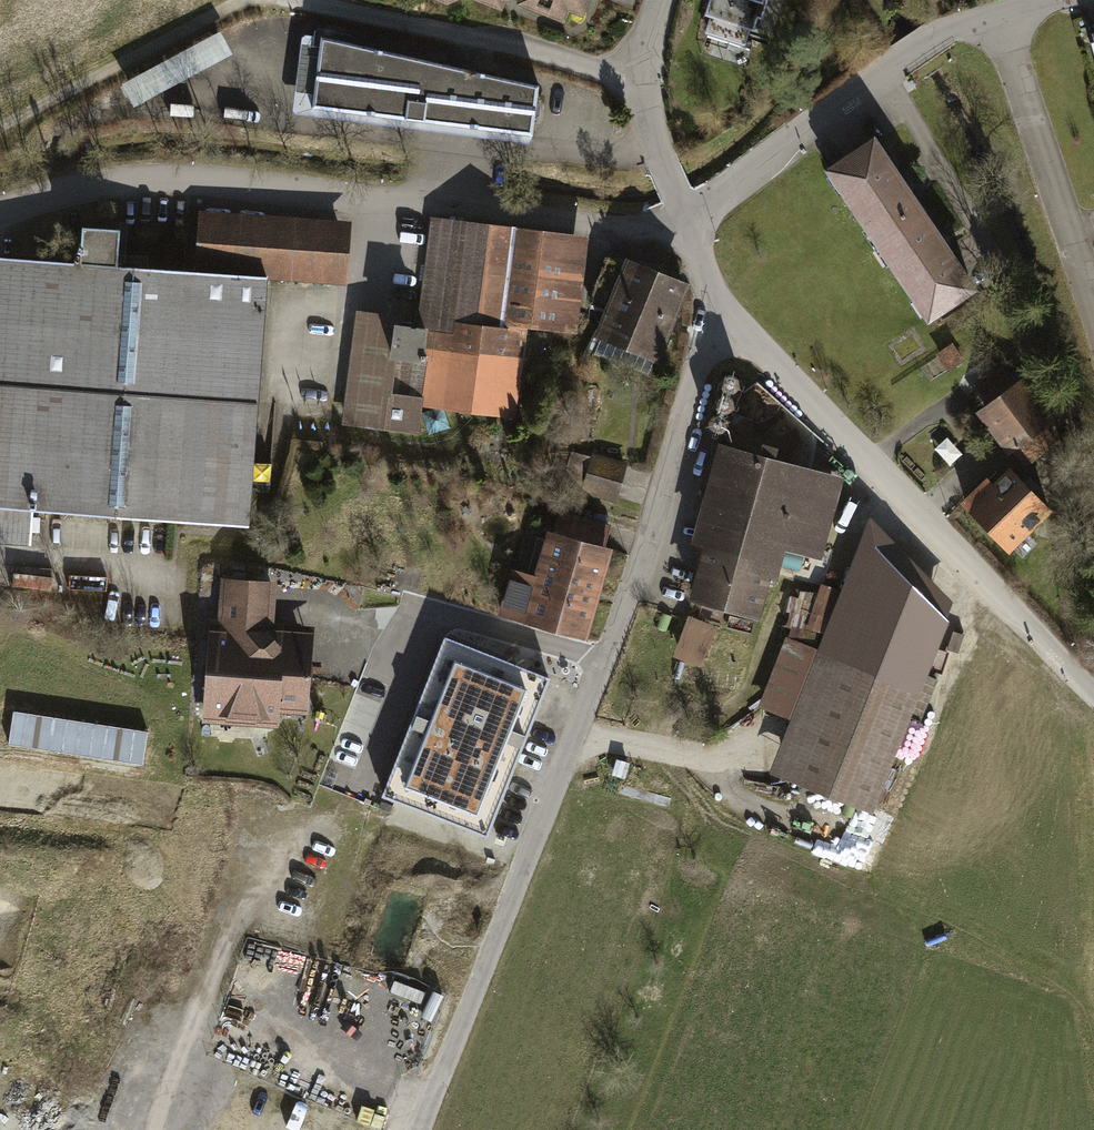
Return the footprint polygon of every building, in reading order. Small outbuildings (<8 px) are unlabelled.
[(424,6),(443,13),(469,4),(582,43),(597,0),(421,0),(424,6)] [(698,17),(707,19),(703,32),(741,43),(750,13),(756,15),(761,0),(703,0),(698,17)] [(538,96),(305,38),(291,122),(530,152),(538,96)] [(219,40),(118,92),(131,117),(232,66),(219,40)] [(874,145),(825,177),(928,334),(977,302),(874,145)] [(199,216),(194,281),(265,286),(348,292),(353,228),(199,216)] [(591,244),(427,222),(413,325),(355,318),(339,434),(421,446),(425,415),(514,427),(526,338),(577,345),(591,244)] [(0,265),(0,551),(37,554),(39,519),(246,535),(265,286),(194,281),(114,274),(116,239),(79,236),(76,271),(0,265)] [(688,295),(624,268),(591,344),(656,371),(688,295)] [(953,351),(938,361),(948,374),(962,364),(953,351)] [(985,411),(974,418),(1003,460),(1011,454),(1023,468),(1062,441),(1021,383),(1016,386),(1005,371),(973,393),(985,411)] [(729,383),(723,385),(720,390),(720,396),(724,400),(729,402),(735,400),(738,395),(738,389),(735,384),(729,383)] [(722,402),(716,404),(713,409),(713,415),(717,420),(722,422),(728,420),(731,415),(731,409),(728,404),(722,402)] [(718,423),(714,424),(710,427),(710,432),(712,436),(716,437),(721,437),(724,433),(724,429),(722,425),(718,423)] [(845,489),(719,451),(688,553),(700,557),(685,607),(756,628),(768,587),(776,589),(786,556),(821,567),(845,489)] [(637,472),(592,458),(580,497),(625,511),(637,472)] [(987,484),(960,511),(1009,561),(1050,521),(1008,478),(994,491),(987,484)] [(610,532),(559,519),(554,540),(547,538),(536,584),(508,577),(496,624),(587,646),(610,556),(604,555),(610,532)] [(834,663),(916,694),(945,621),(876,548),(834,663)] [(217,584),(214,627),(207,626),(200,725),(278,730),(279,718),(307,720),(312,636),(270,634),(273,588),(217,584)] [(383,601),(363,596),(356,621),(377,626),(383,601)] [(705,666),(720,622),(693,613),(678,657),(705,666)] [(444,639),(383,796),(487,836),(548,679),(444,639)] [(916,694),(834,663),(791,777),(873,808),(916,694)]
